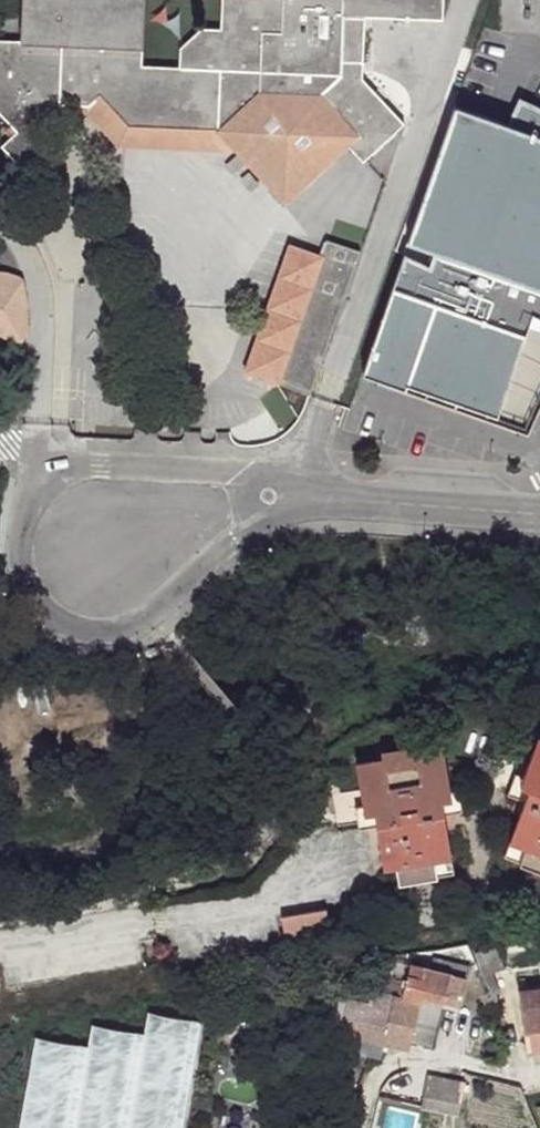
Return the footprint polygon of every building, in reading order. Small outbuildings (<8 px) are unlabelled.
[(21,42),(0,42),(0,113),(5,118),(17,132),(2,148),(20,168),(47,139),(51,112),(59,105),(82,107),(89,108),(100,98),(130,126),(220,131),(230,147),(236,153),(286,207),(351,147),(364,161),(404,126),(360,81),(364,16),(443,22),(444,0),(23,0),(21,42)] [(89,108),(82,107),(119,149),(236,153),(230,147),(220,131),(130,126),(100,98),(89,108)] [(457,113),(362,377),(529,434),(539,410),(539,109),(520,100),(508,130),(457,113)] [(322,256),(283,383),(310,395),(360,254),(325,242),(322,256)] [(245,370),(283,383),(322,256),(290,244),(245,370)] [(22,279),(16,276),(9,273),(0,273),(0,336),(2,337),(13,341),(23,344),(27,337),(28,307),(22,279)] [(404,815),(410,853),(488,840),(482,797),(479,784),(487,782),(486,774),(479,732),(444,738),(444,731),(409,737),(409,745),(382,751),(390,795),(391,801),(400,800),(404,815)] [(479,784),(482,797),(501,792),(498,771),(486,774),(487,782),(479,784)] [(385,818),(404,815),(400,800),(391,801),(390,795),(382,796),(385,818)] [(311,914),(316,947),(373,939),(371,918),(358,920),(355,905),(311,914)] [(482,955),(486,976),(504,973),(501,951),(482,955)] [(398,992),(387,1040),(431,1050),(433,1045),(412,1040),(417,1022),(437,1026),(443,1005),(445,996),(461,998),(470,959),(450,954),(447,969),(422,963),(418,976),(407,974),(405,978),(394,976),(389,975),(386,990),(398,992)] [(410,961),(407,974),(418,976),(422,963),(410,961)] [(527,1040),(539,1038),(539,976),(519,978),(527,1040)] [(315,988),(308,1023),(359,1034),(369,987),(370,983),(340,977),(335,993),(315,988)] [(369,987),(359,1034),(387,1040),(398,992),(386,990),(369,987)] [(136,1026),(151,1029),(155,1013),(140,1011),(136,1026)] [(417,1022),(412,1040),(433,1045),(437,1026),(417,1022)] [(427,1072),(421,1105),(457,1111),(463,1079),(427,1072)]
